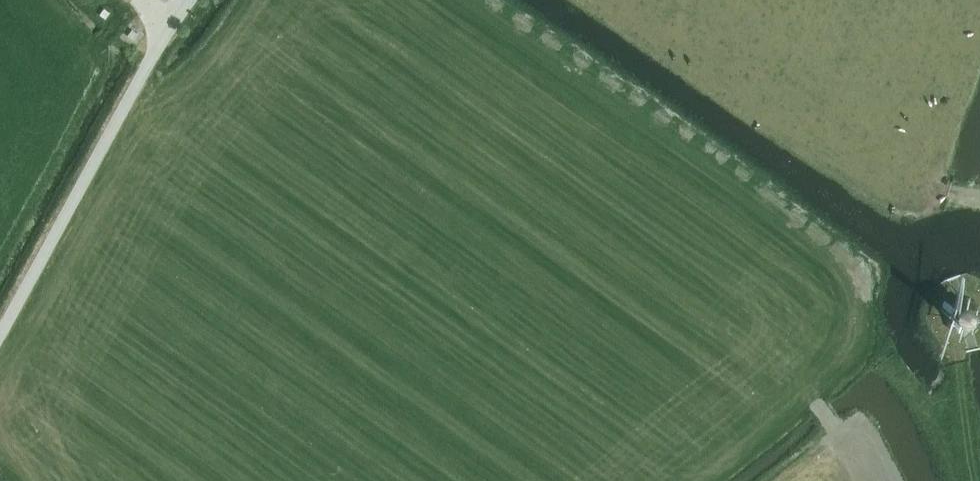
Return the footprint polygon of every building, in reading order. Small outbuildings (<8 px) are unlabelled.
[(978,307),(976,305),(967,300),(964,300),(954,303),(952,304),(953,304),(948,314),(947,314),(947,316),(950,326),(952,328),(961,333),(963,333),(973,330),(975,329),(979,320),(979,315),(978,307)]
